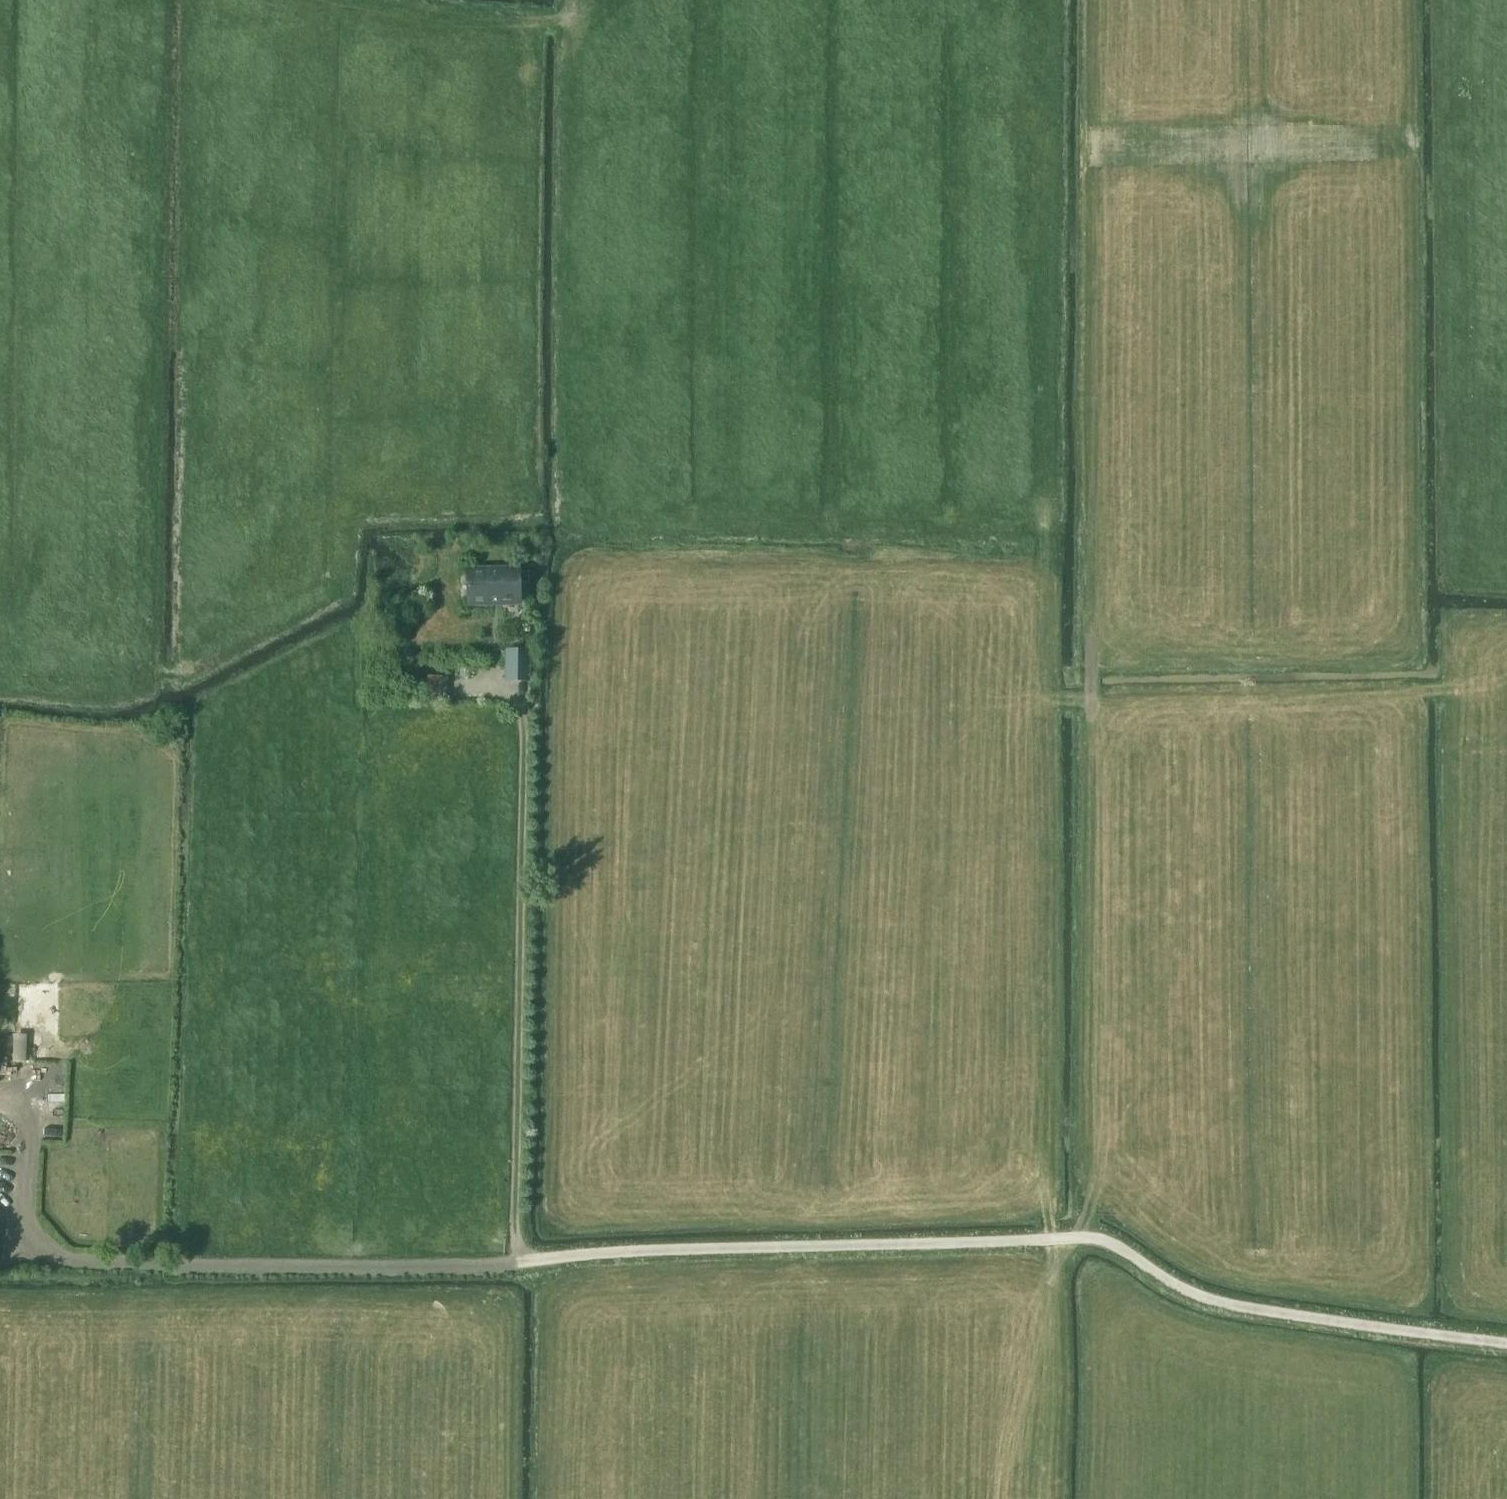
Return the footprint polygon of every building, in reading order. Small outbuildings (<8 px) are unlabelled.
[(472,599),(519,599),(519,568),(487,568),(487,573),(472,573),(472,599)] [(506,646),(506,679),(529,679),(529,646),(506,646)] [(47,1028),(18,1028),(18,1060),(38,1060),(39,1042),(47,1042),(47,1028)]
